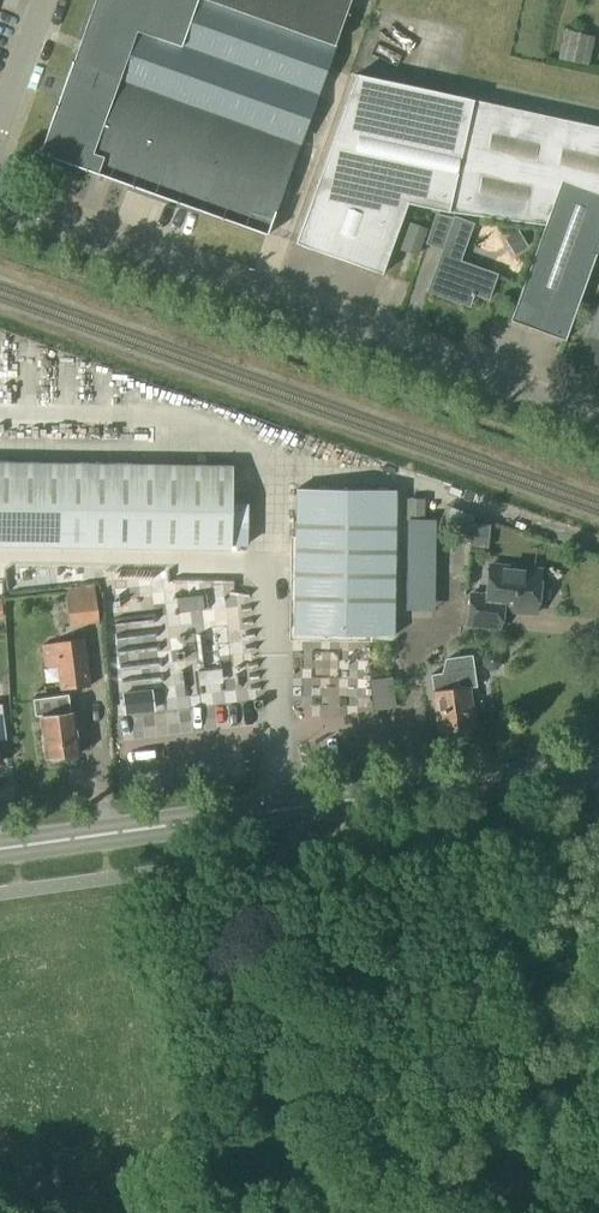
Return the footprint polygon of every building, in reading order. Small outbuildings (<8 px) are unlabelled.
[(40,153),(266,235),(351,0),(95,0),(40,153)] [(587,66),(593,38),(562,31),(556,59),(587,66)] [(355,75),(296,243),(382,274),(407,206),(519,222),(545,225),(533,259),(511,321),(565,341),(596,255),(598,256),(598,128),(355,75)] [(488,298),(496,275),(459,262),(472,224),(454,217),(445,246),(429,291),(469,306),(472,295),(473,296),(474,293),(488,298)] [(417,257),(426,230),(408,224),(398,250),(417,257)] [(588,336),(598,340),(598,309),(598,308),(588,336)] [(234,543),(236,463),(0,458),(0,538),(234,543)] [(393,636),(394,490),(295,490),(294,635),(393,636)] [(435,520),(406,519),(406,551),(434,551),(435,520)] [(536,614),(540,571),(489,566),(486,596),(470,594),(467,625),(500,629),(502,610),(536,614)] [(178,629),(129,634),(131,660),(155,658),(154,646),(197,642),(198,657),(210,656),(209,638),(192,639),(190,620),(183,621),(180,597),(170,598),(169,584),(144,586),(146,601),(167,599),(169,623),(177,622),(178,629)] [(69,626),(97,621),(91,585),(62,590),(69,626)] [(220,605),(245,604),(245,593),(189,594),(189,607),(193,607),(193,623),(221,622),(220,605)] [(89,686),(83,639),(40,646),(44,668),(55,666),(59,691),(89,686)] [(494,651),(485,652),(480,658),(482,666),(488,671),(496,670),(501,664),(500,656),(494,651)] [(438,732),(475,726),(469,687),(476,686),(471,654),(447,658),(449,671),(430,674),(433,691),(432,691),(438,732)] [(169,659),(134,667),(138,681),(172,673),(169,659)] [(186,688),(187,695),(238,687),(234,660),(197,667),(200,685),(186,688)] [(163,681),(142,682),(142,696),(164,695),(163,681)] [(137,691),(122,693),(124,715),(139,713),(137,691)] [(71,713),(68,694),(31,698),(34,722),(41,721),(46,758),(48,757),(53,762),(60,761),(63,755),(80,753),(74,712),(71,713)]
